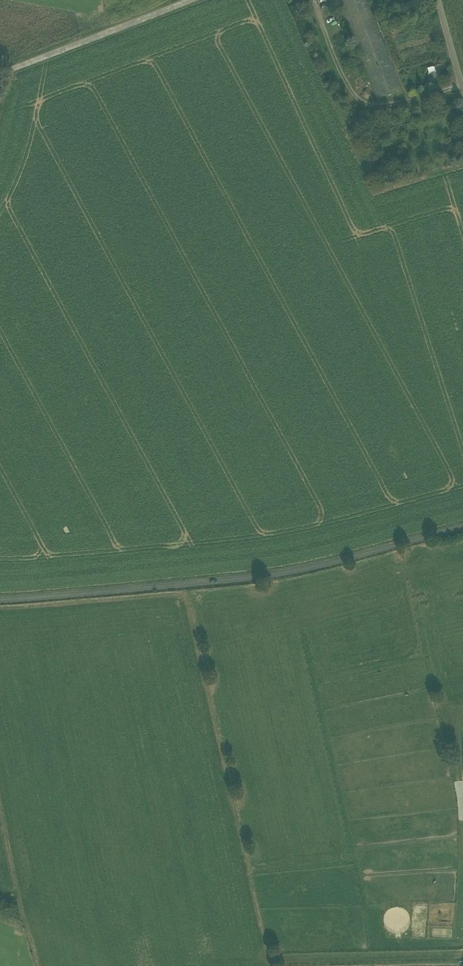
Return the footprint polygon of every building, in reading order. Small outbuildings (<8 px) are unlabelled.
[(440,72),(428,75),(430,83),(442,80),(440,72)]
